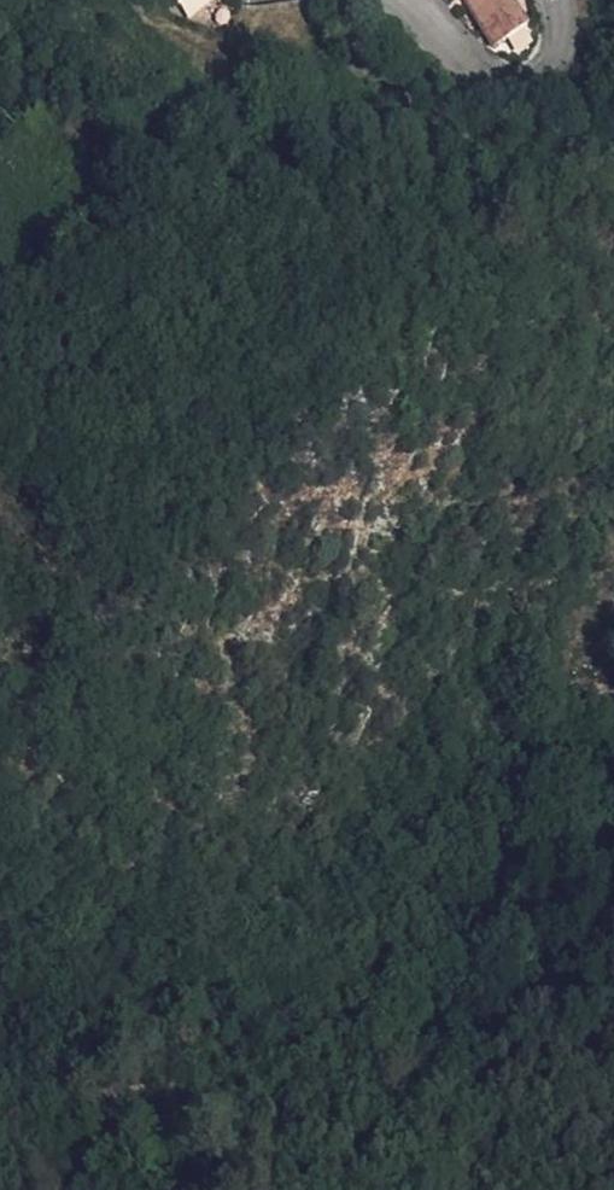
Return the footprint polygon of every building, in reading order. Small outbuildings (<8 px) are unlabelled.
[(500,50),(532,32),(513,0),(467,0),(500,50)]
